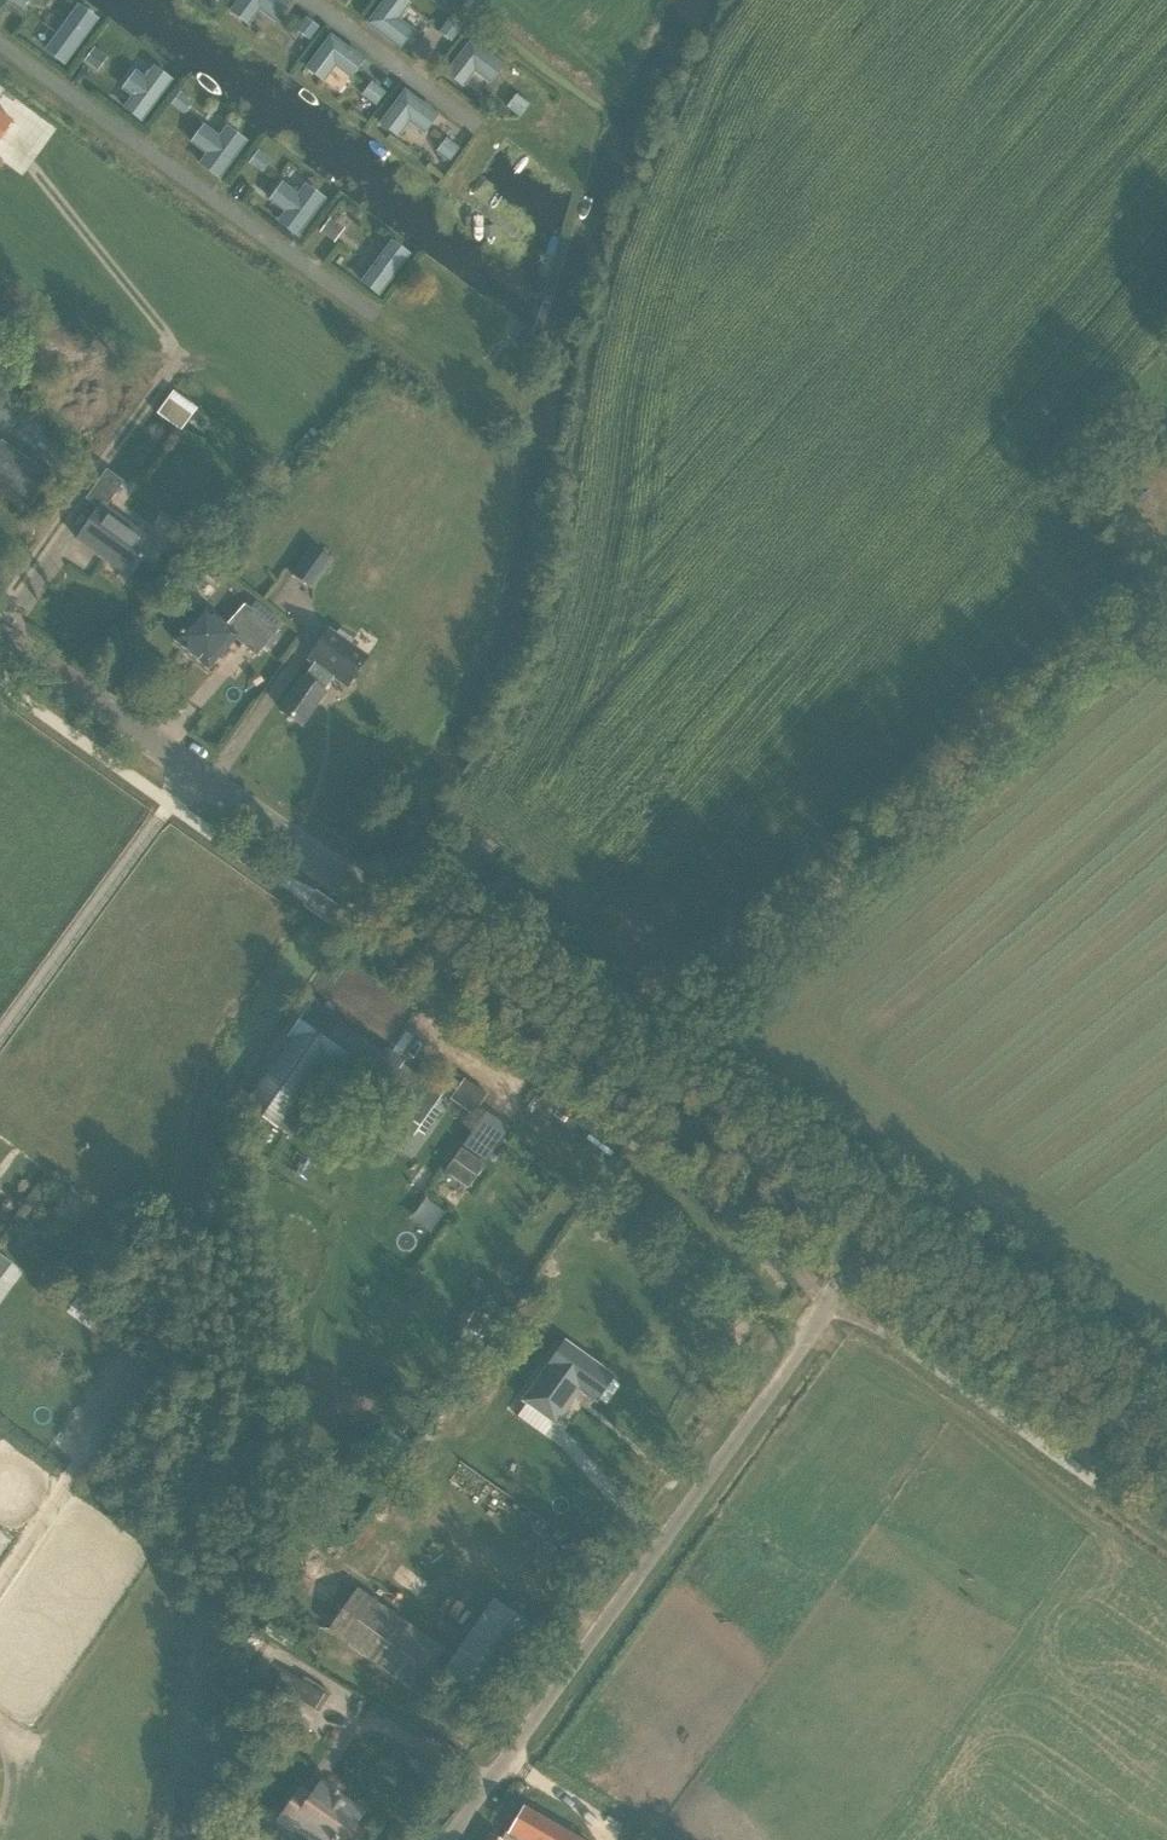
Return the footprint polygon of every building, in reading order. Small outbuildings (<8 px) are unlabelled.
[(284,0),(241,0),(231,12),(249,25),(261,10),(276,21),(289,4),(284,0)] [(405,0),(388,0),(368,25),(402,51),(415,33),(400,21),(412,5),(405,0)] [(97,25),(78,12),(47,53),(66,67),(97,25)] [(451,15),(439,30),(449,38),(461,23),(451,15)] [(365,62),(333,37),(308,69),(325,83),(337,67),(352,79),(365,62)] [(505,67),(473,43),(448,75),(466,89),(477,73),(492,85),(505,67)] [(105,71),(105,51),(88,51),(88,71),(105,71)] [(173,82),(155,69),(146,81),(136,73),(123,91),(133,98),(124,110),(142,123),(173,82)] [(372,77),(359,97),(373,106),(386,86),(372,77)] [(521,111),(531,97),(517,88),(507,102),(521,111)] [(439,117),(407,92),(382,125),(399,139),(411,123),(426,135),(439,117)] [(13,122),(0,113),(0,140),(13,122)] [(251,139),(233,126),(225,138),(215,130),(202,148),(212,155),(203,167),(221,180),(251,139)] [(446,161),(459,143),(448,134),(434,153),(446,161)] [(327,201),(307,186),(300,196),(284,185),(272,202),(288,214),(280,224),(300,239),(327,201)] [(411,257),(393,243),(362,284),(381,298),(411,257)] [(176,393),(162,412),(196,436),(210,418),(176,393)] [(28,505),(51,472),(5,439),(20,418),(4,406),(0,412),(0,485),(28,505)] [(100,508),(77,540),(130,577),(154,544),(104,509),(122,483),(107,472),(87,499),(100,508)] [(291,575),(312,590),(331,562),(311,547),(291,575)] [(209,670),(237,638),(257,655),(277,632),(245,604),(227,625),(204,606),(174,640),(209,670)] [(314,662),(281,710),(302,725),(324,692),(322,691),(333,676),(348,686),(368,657),(349,644),(352,639),(339,631),(336,635),(328,630),(308,658),(314,662)] [(424,1084),(417,1094),(392,1077),(399,1067),(311,1006),(290,1037),(294,1039),(248,1107),(292,1137),(338,1069),(366,1089),(362,1094),(374,1102),(372,1106),(413,1135),(440,1096),(424,1084)] [(448,1076),(442,1085),(450,1092),(456,1082),(448,1076)] [(444,1109),(467,1125),(488,1095),(465,1079),(444,1109)] [(611,1378),(565,1344),(524,1401),(555,1423),(579,1389),(595,1400),(611,1378)] [(395,1377),(386,1389),(398,1398),(406,1386),(395,1377)] [(357,1589),(328,1632),(416,1694),(446,1649),(357,1589)] [(437,1679),(478,1708),(533,1629),(493,1600),(437,1679)] [(284,1669),(275,1684),(320,1713),(330,1697),(284,1669)] [(339,1794),(336,1792),(335,1793),(322,1784),(312,1798),(301,1790),(280,1820),(293,1828),(294,1826),(315,1839),(338,1839),(337,1839),(341,1835),(345,1838),(361,1814),(337,1797),(339,1794)] [(524,1808),(509,1834),(519,1839),(580,1839),(524,1808)]
